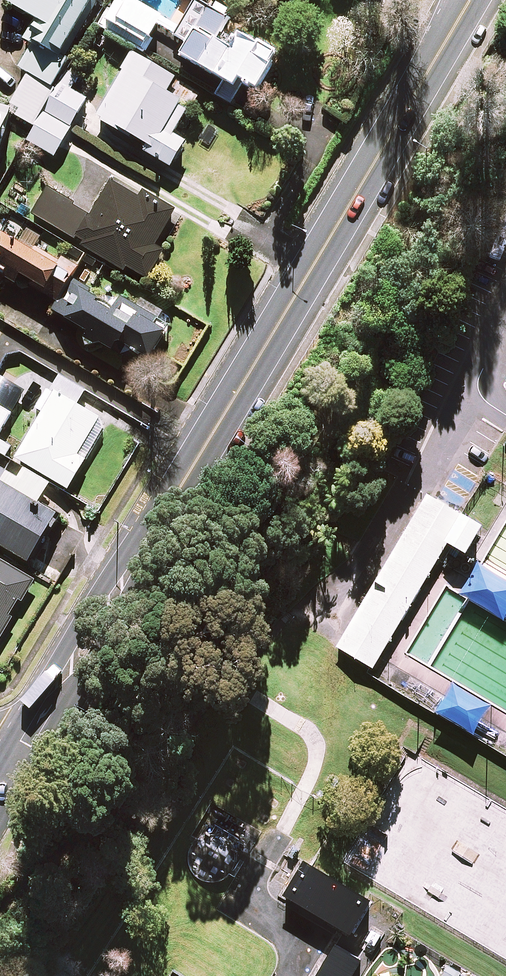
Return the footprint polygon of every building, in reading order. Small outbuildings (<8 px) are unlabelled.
[(6,7),(48,30),(28,66),(60,85),(109,0),(10,0),(6,7)] [(224,33),(232,16),(200,0),(189,23),(142,0),(121,0),(106,28),(156,53),(167,31),(200,47),(210,26),(224,33)] [(270,85),(292,48),(249,23),(238,42),(224,33),(210,26),(200,47),(194,54),(249,86),(255,76),(270,85)] [(176,82),(138,59),(104,115),(177,160),(190,140),(178,132),(193,107),(170,92),(176,82)] [(37,124),(60,85),(28,66),(5,105),(20,112),(37,124)] [(87,100),(61,85),(29,143),(55,158),(87,100)] [(20,112),(0,106),(0,149),(8,152),(20,112)] [(179,217),(114,180),(97,210),(55,186),(38,214),(144,276),(179,217)] [(63,297),(77,273),(10,233),(0,250),(0,260),(63,297)] [(124,309),(81,286),(64,317),(124,348),(128,341),(164,360),(183,325),(130,297),(124,309)] [(86,391),(63,377),(55,391),(78,404),(86,391)] [(55,391),(16,458),(70,489),(106,428),(94,414),(78,404),(55,391)] [(17,415),(0,404),(0,442),(17,415)] [(30,562),(58,515),(38,504),(43,495),(51,483),(25,467),(22,472),(15,467),(10,475),(0,469),(0,545),(30,562)] [(466,513),(428,491),(335,649),(373,671),(444,551),(450,540),(466,513)] [(488,521),(468,510),(466,513),(450,540),(470,552),(483,529),(488,521)] [(0,553),(0,638),(2,639),(39,575),(0,553)] [(446,975),(468,975),(449,966),(444,975),(446,975)]
